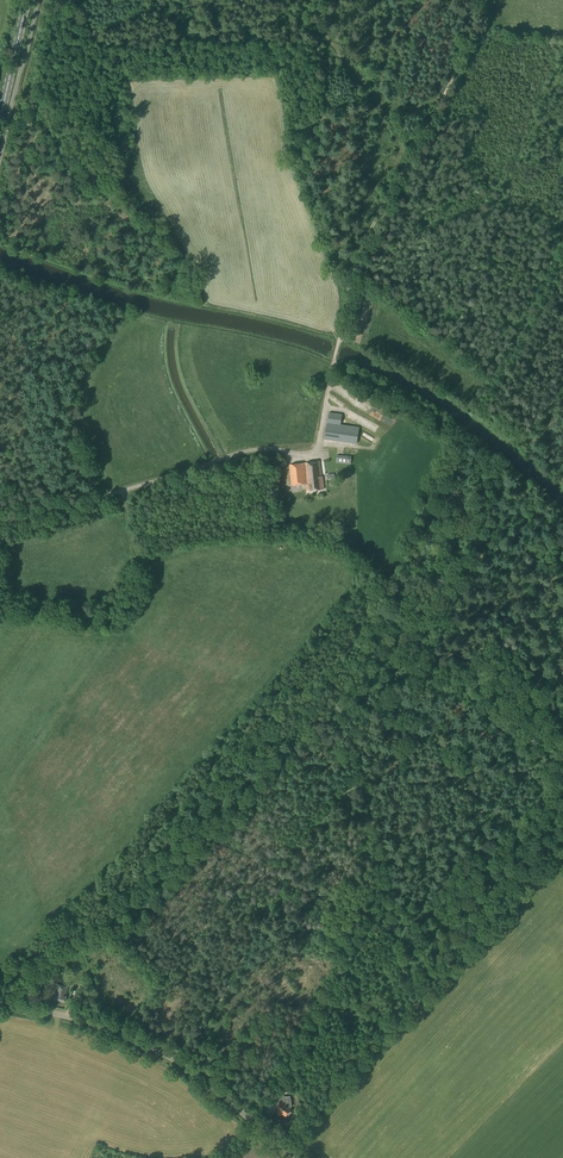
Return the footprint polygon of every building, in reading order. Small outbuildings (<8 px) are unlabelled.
[(340,401),(338,405),(344,409),(347,405),(340,401)] [(342,426),(343,415),(331,413),(329,424),(328,423),(325,442),(357,447),(360,429),(342,426)] [(351,464),(352,456),(344,456),(337,455),(336,463),(351,464)] [(306,485),(307,491),(323,489),(322,477),(321,477),(320,462),(305,463),(308,485),(306,485)] [(291,485),(307,484),(305,463),(289,465),(291,485)] [(64,1002),(66,996),(68,987),(56,984),(54,994),(53,999),(64,1002)] [(292,1108),(290,1097),(290,1096),(278,1096),(283,1100),(282,1102),(281,1101),(275,1107),(279,1110),(277,1112),(281,1116),(283,1114),(286,1116),(292,1110),(290,1108),(291,1107),(292,1108)]
